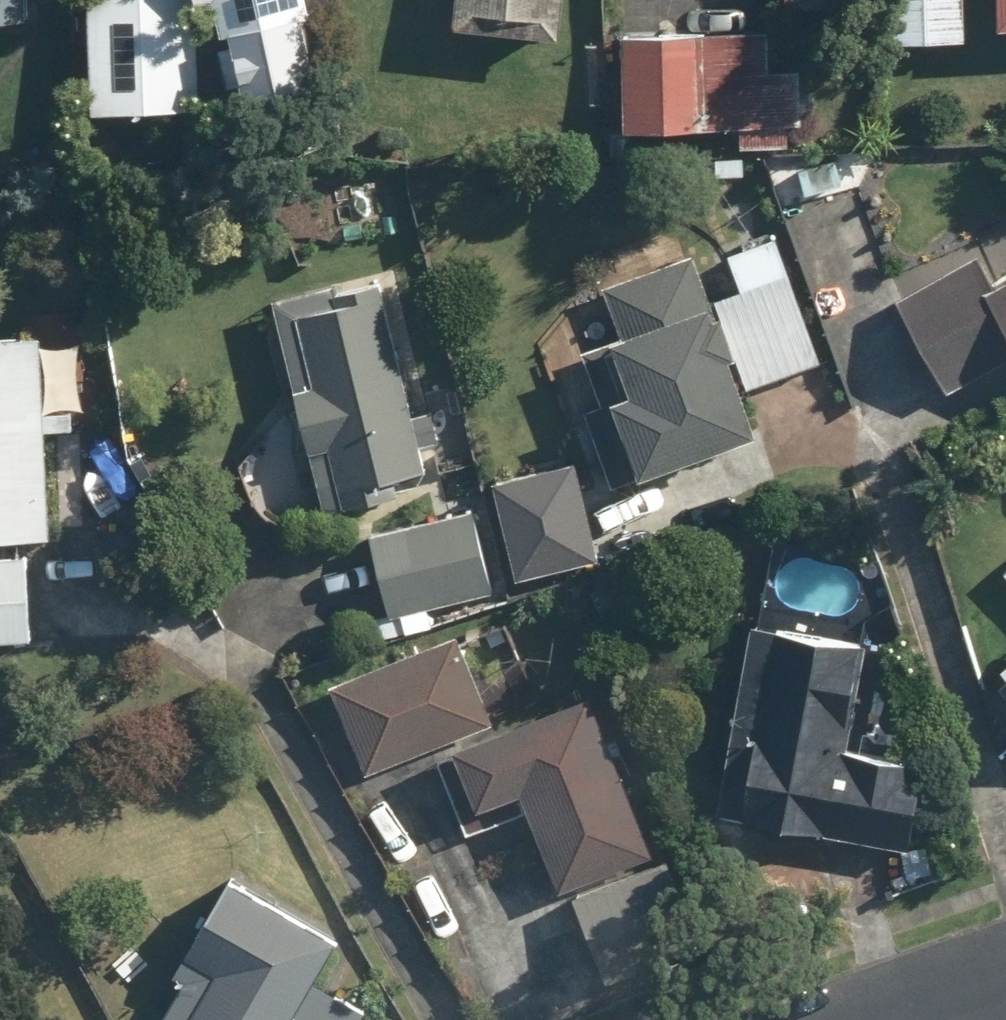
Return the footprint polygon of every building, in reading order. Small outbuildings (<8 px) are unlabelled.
[(46,20),(46,0),(0,0),(0,21),(46,20)] [(88,114),(202,116),(205,0),(91,0),(88,114)] [(231,95),(330,74),(315,0),(211,0),(231,95)] [(465,18),(570,29),(573,0),(467,0),(465,18)] [(790,12),(876,12),(876,0),(790,0),(790,12)] [(901,41),(971,42),(972,0),(902,0),(901,41)] [(772,18),(628,17),(627,122),(744,122),(743,140),(794,140),(794,127),(804,127),(804,66),(771,66),(772,18)] [(999,284),(978,244),(905,283),(961,387),(1005,363),(1005,280),(999,284)] [(612,475),(772,430),(735,298),(715,304),(699,246),(607,272),(623,329),(575,343),(612,475)] [(389,275),(285,299),(333,507),(437,483),(389,275)] [(0,325),(0,528),(62,528),(63,430),(81,431),(82,326),(0,325)] [(584,447),(494,476),(526,574),(616,545),(584,447)] [(487,500),(369,530),(392,615),(509,584),(487,500)] [(0,549),(0,642),(47,641),(45,549),(0,549)] [(875,633),(760,615),(730,811),(934,842),(947,756),(908,751),(909,743),(860,735),(875,633)] [(497,718),(463,631),(333,682),(367,769),(497,718)] [(607,693),(468,741),(471,750),(446,759),(471,830),(546,805),(573,884),(662,853),(607,693)] [(714,938),(676,852),(581,893),(619,979),(714,938)] [(244,871),(196,947),(227,967),(193,1019),(369,1019),(376,1008),(325,975),(349,938),(244,871)]
